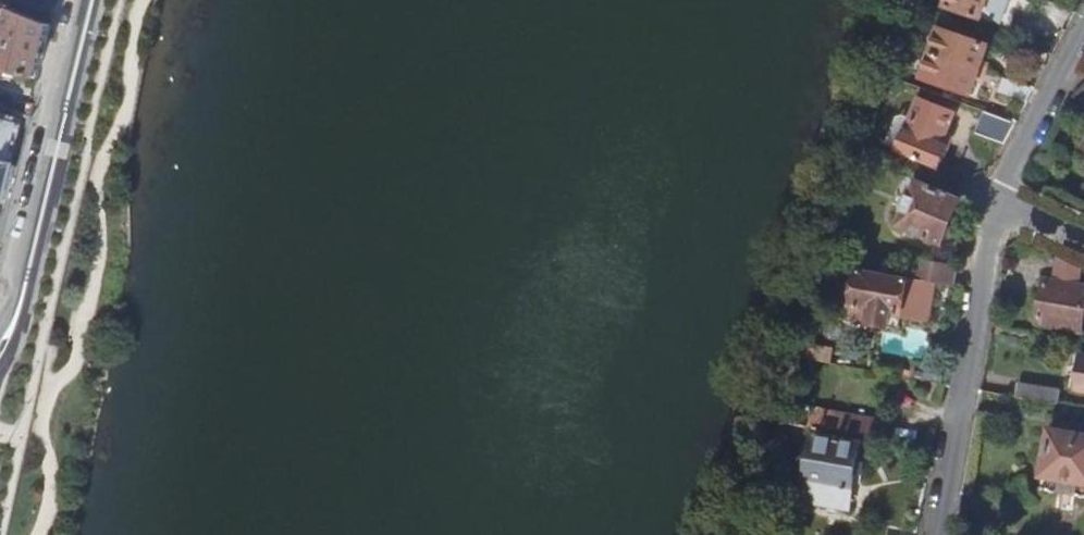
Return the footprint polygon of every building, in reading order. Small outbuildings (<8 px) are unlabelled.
[(1028,0),(951,0),(948,8),(1018,31),(1028,0)] [(40,77),(52,24),(8,6),(0,46),(0,67),(40,77)] [(981,71),(990,45),(941,29),(933,55),(981,71)] [(973,95),(981,71),(933,55),(925,79),(973,95)] [(1026,101),(1033,89),(1003,79),(999,92),(1026,101)] [(941,145),(953,115),(919,103),(912,122),(905,119),(902,119),(898,120),(896,122),(886,147),(940,168),(948,147),(941,145)] [(1003,144),(1015,123),(983,112),(975,134),(1003,144)] [(6,168),(4,167),(14,123),(0,119),(0,196),(6,168)] [(944,244),(962,202),(918,183),(900,226),(944,244)] [(1083,310),(1083,270),(1056,257),(1048,274),(1078,279),(1077,286),(1045,279),(1037,322),(1080,331),(1083,310)] [(953,286),(956,270),(927,265),(924,282),(933,283),(953,286)] [(927,320),(933,283),(924,282),(861,271),(856,309),(864,310),(872,311),(870,324),(888,327),(890,314),(927,320)] [(870,324),(872,311),(864,310),(862,323),(870,324)] [(833,362),(835,347),(820,345),(817,359),(833,362)] [(1075,390),(1081,355),(1074,354),(1068,389),(1075,390)] [(1081,355),(1075,390),(1083,392),(1083,356),(1081,355)] [(943,383),(945,367),(913,362),(910,378),(943,383)] [(1057,404),(1060,391),(1019,383),(1016,397),(1057,404)] [(883,439),(886,422),(811,409),(808,427),(883,439)] [(1050,431),(1042,478),(1083,486),(1083,437),(1050,431)] [(849,509),(861,446),(815,438),(803,501),(849,509)] [(1042,478),(1040,490),(1083,498),(1083,486),(1042,478)]
